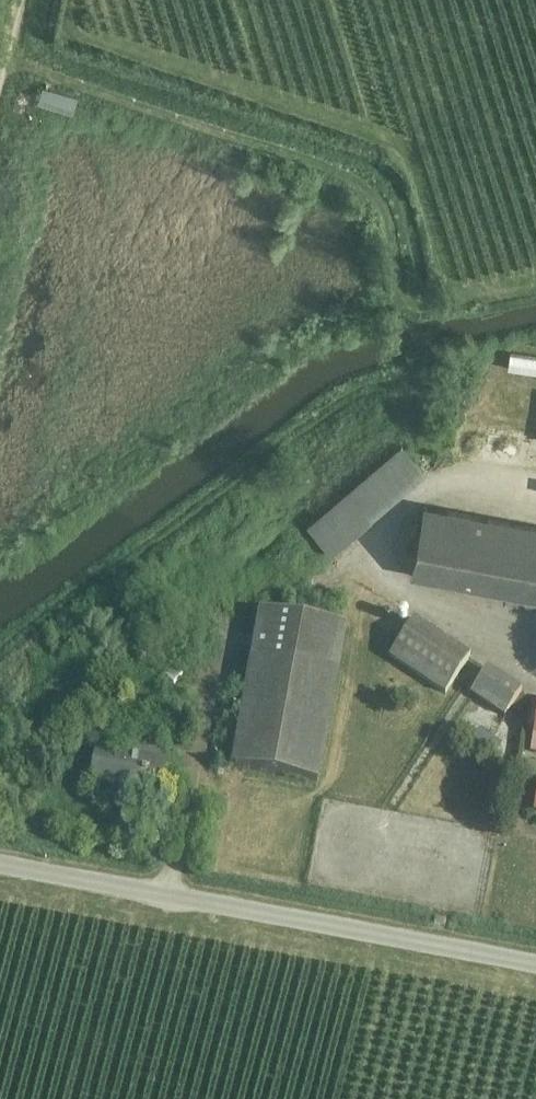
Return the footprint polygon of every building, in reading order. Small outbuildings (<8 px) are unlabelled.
[(331,554),(425,472),(401,444),(307,525),(331,554)] [(426,507),(412,576),(535,599),(535,528),(426,507)] [(318,782),(347,626),(260,610),(232,766),(318,782)] [(446,694),(471,656),(415,619),(390,656),(446,694)] [(522,689),(489,667),(471,694),(505,716),(522,689)] [(159,792),(166,754),(137,749),(136,755),(97,748),(91,785),(115,789),(115,784),(159,792)]
